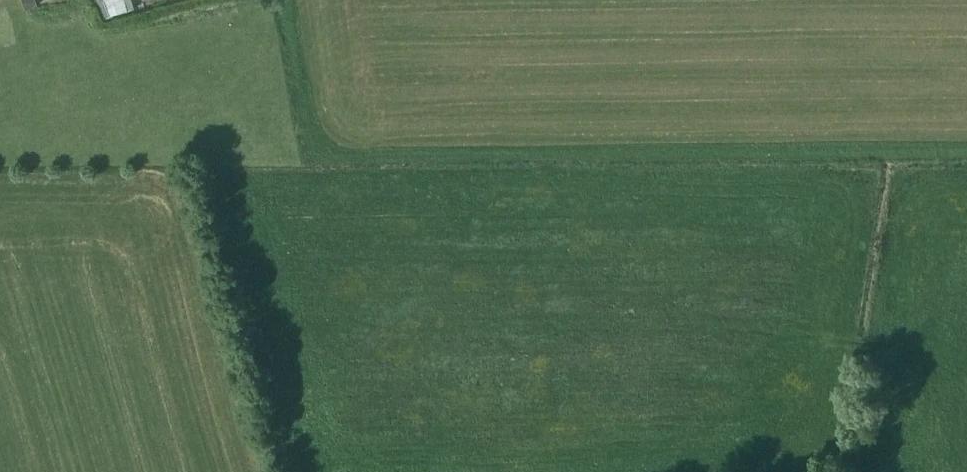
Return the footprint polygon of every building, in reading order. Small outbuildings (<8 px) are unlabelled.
[(33,0),(20,0),(24,10),(36,6),(33,0)]
